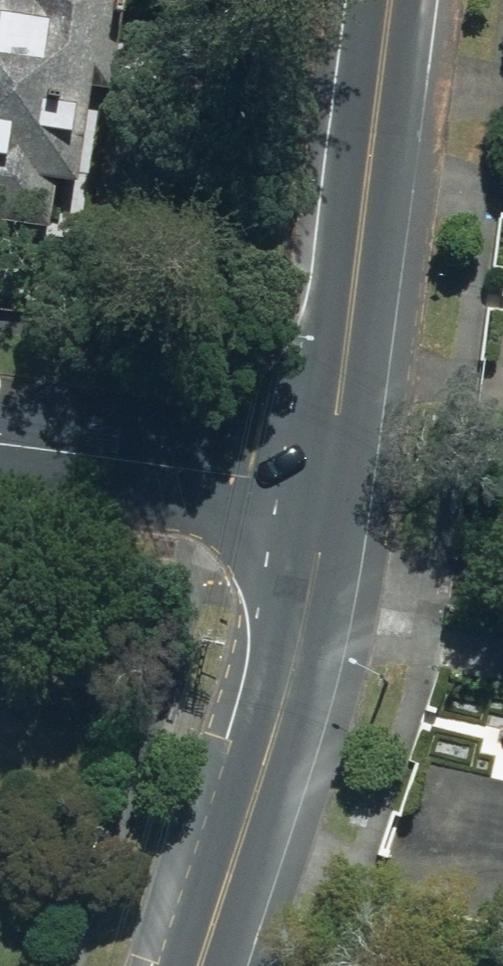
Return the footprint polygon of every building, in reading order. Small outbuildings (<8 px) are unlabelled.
[(39,239),(43,188),(69,189),(81,8),(110,10),(111,0),(0,0),(0,237),(39,239)]
